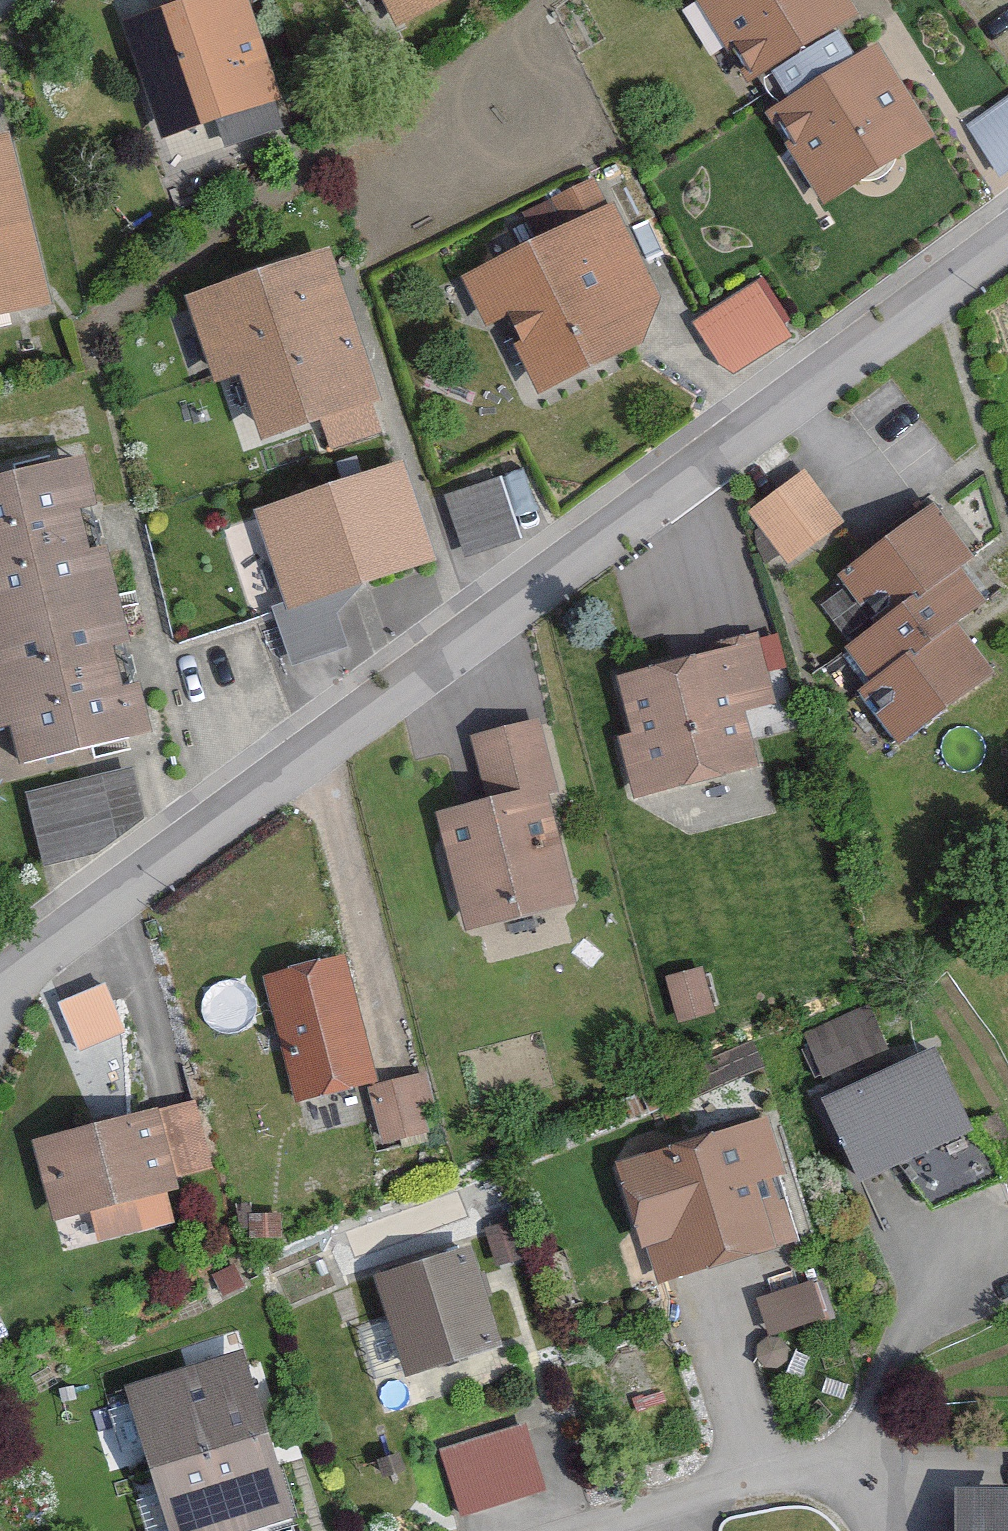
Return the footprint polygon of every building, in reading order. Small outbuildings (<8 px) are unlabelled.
[(195,6),(128,29),(163,130),(216,111),(227,143),(279,125),(236,0),(193,0),(195,6)] [(382,25),(432,0),(370,0),(382,25)] [(833,0),(681,0),(739,85),(843,13),(833,0)] [(926,139),(868,48),(765,114),(823,204),(926,139)] [(964,123),(1002,176),(1007,172),(1007,92),(964,123)] [(47,289),(12,141),(0,144),(0,300),(47,289)] [(533,391),(630,347),(654,305),(609,208),(457,277),(482,331),(501,322),(533,391)] [(231,377),(250,371),(268,425),(368,391),(325,265),(206,305),(231,377)] [(758,275),(691,314),(726,375),(793,337),(758,275)] [(6,763),(142,732),(77,457),(0,475),(0,737),(6,763)] [(414,563),(384,469),(243,514),(273,608),(414,563)] [(762,514),(794,553),(837,519),(805,480),(762,514)] [(515,539),(496,484),(436,505),(455,560),(515,539)] [(975,559),(934,508),(843,581),(874,621),(842,647),(869,680),(853,693),(896,746),(990,670),(958,630),(988,606),(960,571),(975,559)] [(713,657),(618,681),(632,735),(619,738),(633,792),(747,762),(734,711),(768,702),(752,639),(711,649),(713,657)] [(540,728),(477,743),(491,801),(444,813),(471,920),(570,895),(545,795),(557,792),(540,728)] [(99,855),(138,814),(125,768),(25,796),(46,870),(99,855)] [(341,955),(261,975),(291,1098),(372,1078),(341,955)] [(667,980),(681,1019),(713,1008),(699,969),(667,980)] [(71,1051),(125,1032),(107,981),(53,1001),(71,1051)] [(869,1001),(799,1029),(818,1075),(888,1046),(869,1001)] [(828,1105),(865,1186),(975,1137),(938,1056),(828,1105)] [(430,1105),(425,1076),(371,1085),(380,1138),(426,1130),(422,1107),(430,1105)] [(202,1169),(187,1112),(151,1122),(150,1117),(45,1144),(62,1211),(165,1184),(164,1179),(202,1169)] [(778,1235),(737,1119),(595,1169),(636,1285),(778,1235)] [(508,1227),(485,1235),(497,1269),(520,1261),(508,1227)] [(500,1349),(473,1253),(382,1279),(409,1375),(500,1349)] [(760,1296),(769,1326),(818,1311),(809,1281),(760,1296)] [(237,1360),(131,1394),(176,1530),(218,1530),(286,1509),(237,1360)] [(533,1493),(515,1435),(445,1457),(463,1515),(533,1493)] [(963,1505),(963,1530),(1007,1530),(1007,1505),(963,1505)]
